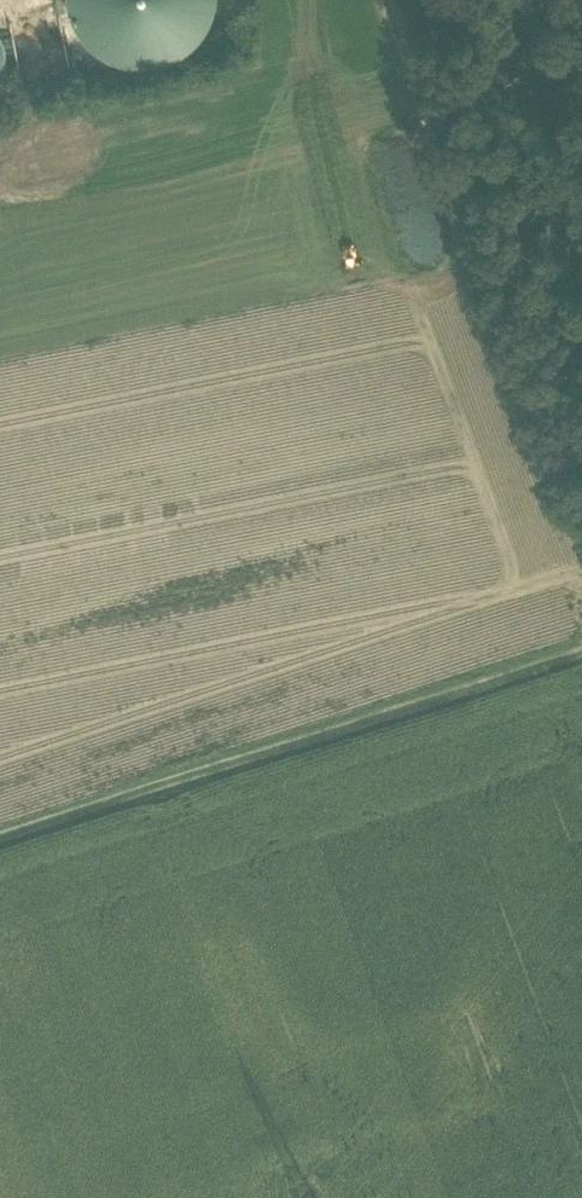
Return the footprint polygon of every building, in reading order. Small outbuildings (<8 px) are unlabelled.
[(69,14),(78,34),(92,50),(110,62),(131,68),(153,68),(174,62),(192,50),(206,34),(215,14),(217,0),(67,0),(69,14)]
